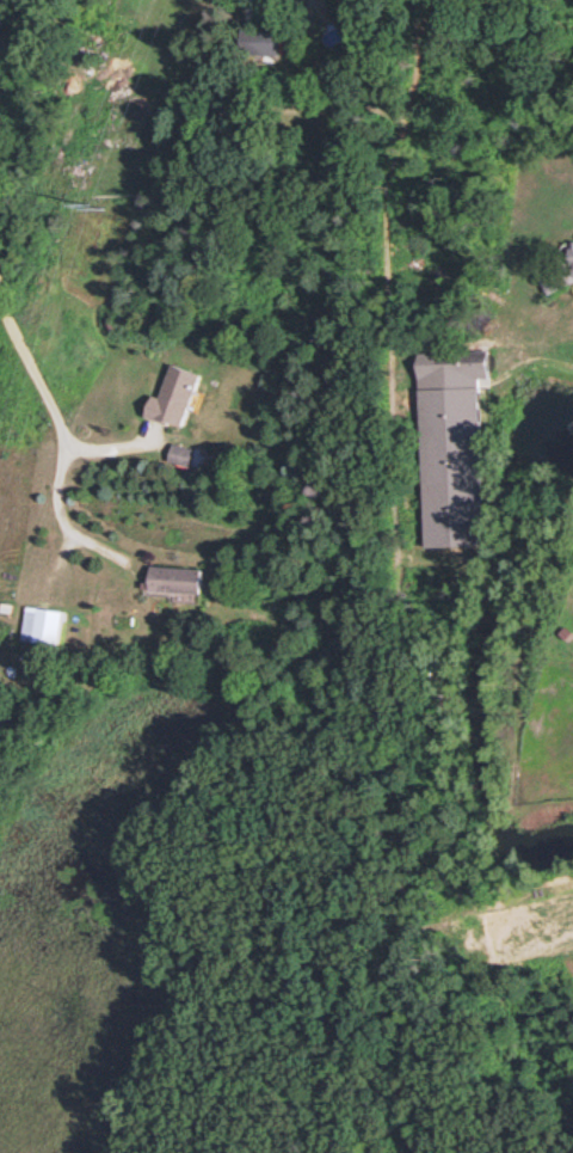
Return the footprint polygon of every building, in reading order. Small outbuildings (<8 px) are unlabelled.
[(286,52),(286,31),(249,31),(249,53),(286,52)] [(419,352),(427,546),(487,544),(481,380),(490,379),(489,350),(419,352)] [(147,414),(183,426),(190,406),(193,407),(204,373),(172,363),(162,396),(154,394),(147,414)] [(169,459),(190,465),(195,447),(174,441),(169,459)] [(204,567),(152,566),(151,591),(203,592),(204,567)] [(23,638),(61,644),(66,610),(28,604),(23,638)]
